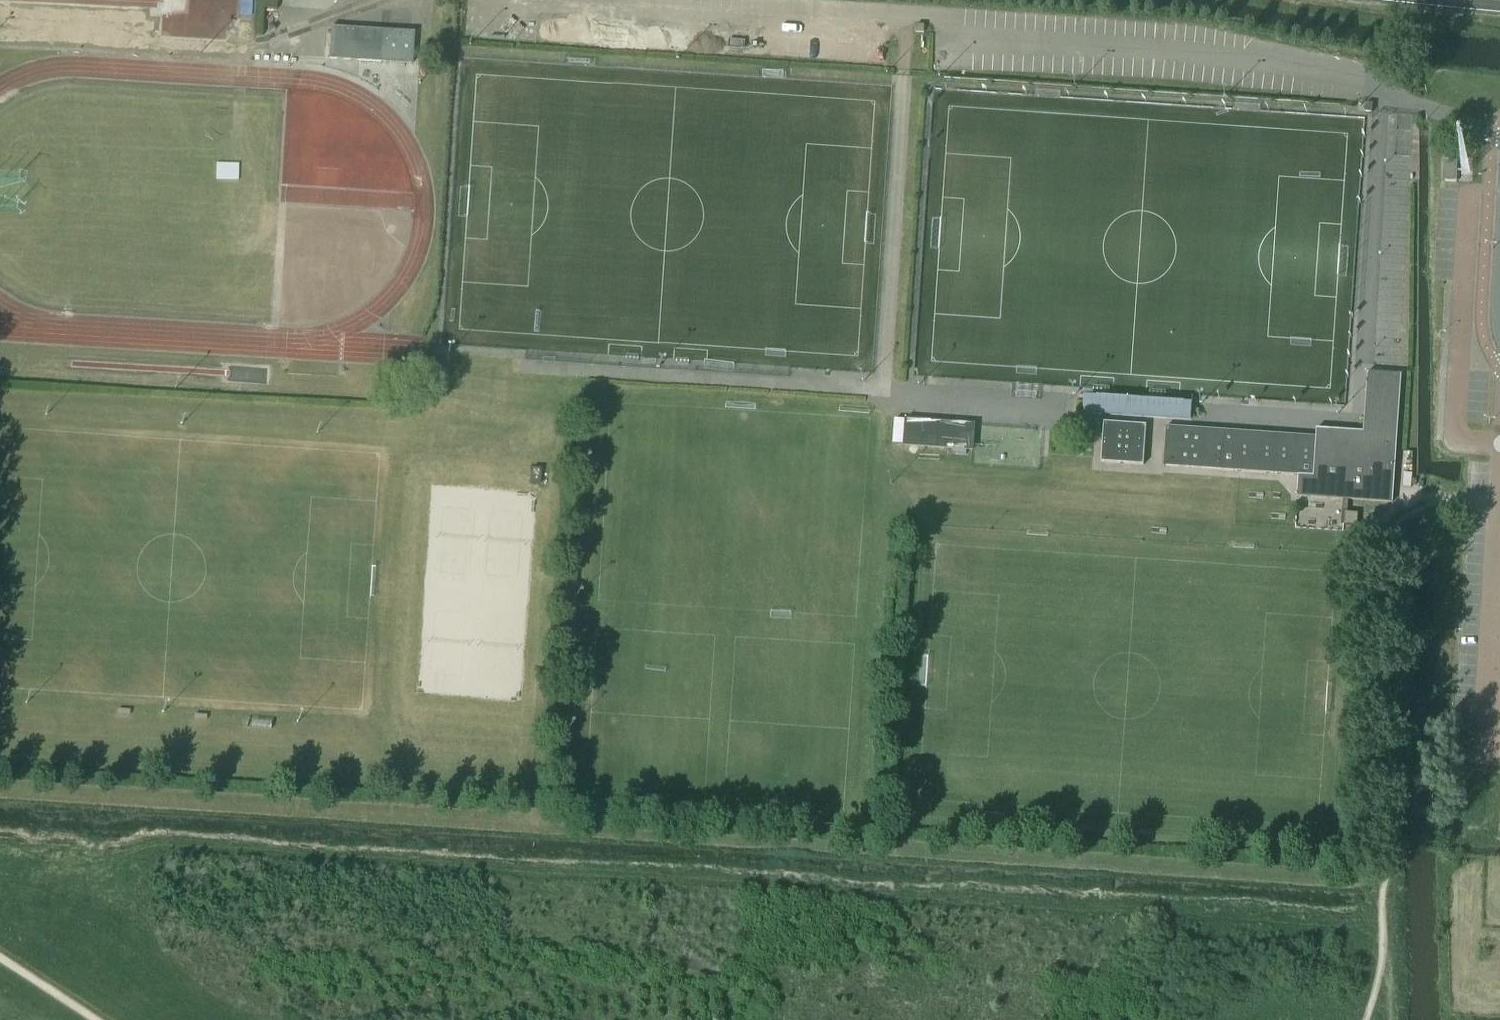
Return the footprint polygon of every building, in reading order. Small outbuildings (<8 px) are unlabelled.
[(328,58),(411,64),(413,32),(330,27),(328,58)] [(1457,163),(1445,162),(1445,182),(1457,183),(1457,163)] [(1343,500),(1392,503),(1393,496),(1401,376),(1367,373),(1363,433),(1316,430),(1316,438),(1166,427),(1163,467),(1298,476),(1297,496),(1343,500)] [(902,447),(971,451),(972,427),(904,422),(902,447)] [(1104,423),(1101,463),(1143,466),(1146,426),(1104,423)] [(540,484),(541,468),(531,468),(530,484),(540,484)]
